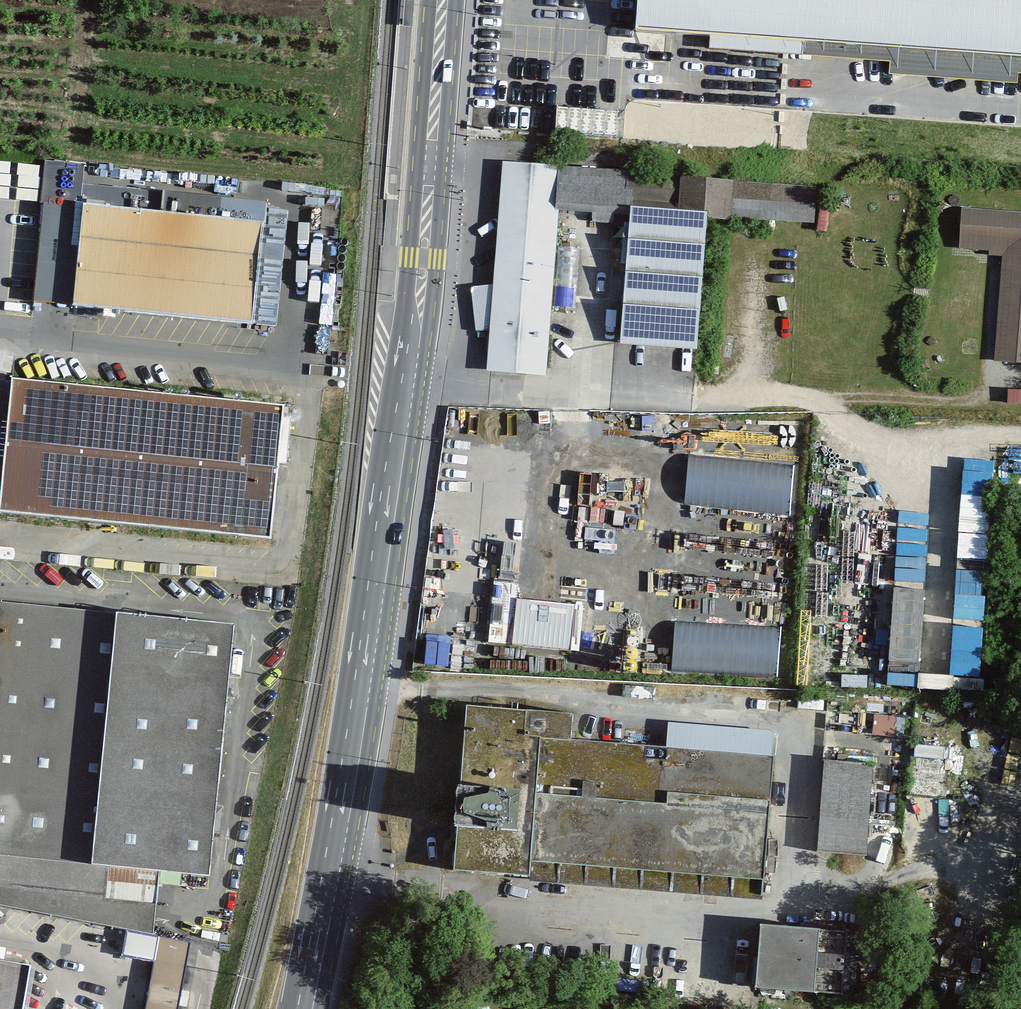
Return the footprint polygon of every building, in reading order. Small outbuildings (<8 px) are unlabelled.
[(646,28),(1020,54),(1020,0),(648,0),(646,28)] [(561,108),(560,132),(620,134),(621,110),(561,108)] [(826,186),(509,162),(494,353),(546,357),(557,207),(632,213),(622,346),(697,351),(708,220),(822,229),(826,186)] [(85,167),(45,164),(32,305),(73,309),(82,208),(85,167)] [(263,224),(82,208),(73,309),(254,324),(263,224)] [(963,208),(958,253),(1000,257),(990,357),(1020,360),(1020,213),(963,208)] [(14,383),(2,515),(268,539),(280,407),(14,383)] [(690,506),(795,511),(797,463),(692,458),(690,506)] [(999,535),(1001,487),(961,485),(959,533),(999,535)] [(959,570),(957,606),(989,608),(991,572),(959,570)] [(580,604),(520,598),(521,582),(495,579),(489,642),(576,650),(580,604)] [(159,875),(210,880),(236,630),(0,605),(0,858),(159,875)] [(679,623),(676,668),(779,673),(782,628),(679,623)] [(775,739),(472,710),(458,851),(762,880),(775,739)] [(818,851),(873,853),(876,762),(821,760),(818,851)] [(0,858),(0,909),(126,932),(153,937),(155,914),(159,875),(0,858)] [(853,926),(770,918),(763,990),(846,998),(853,926)] [(122,958),(155,964),(146,1008),(179,1008),(188,959),(191,944),(153,937),(126,932),(124,946),(122,958)] [(0,950),(0,1008),(20,1008),(29,955),(0,950)]
